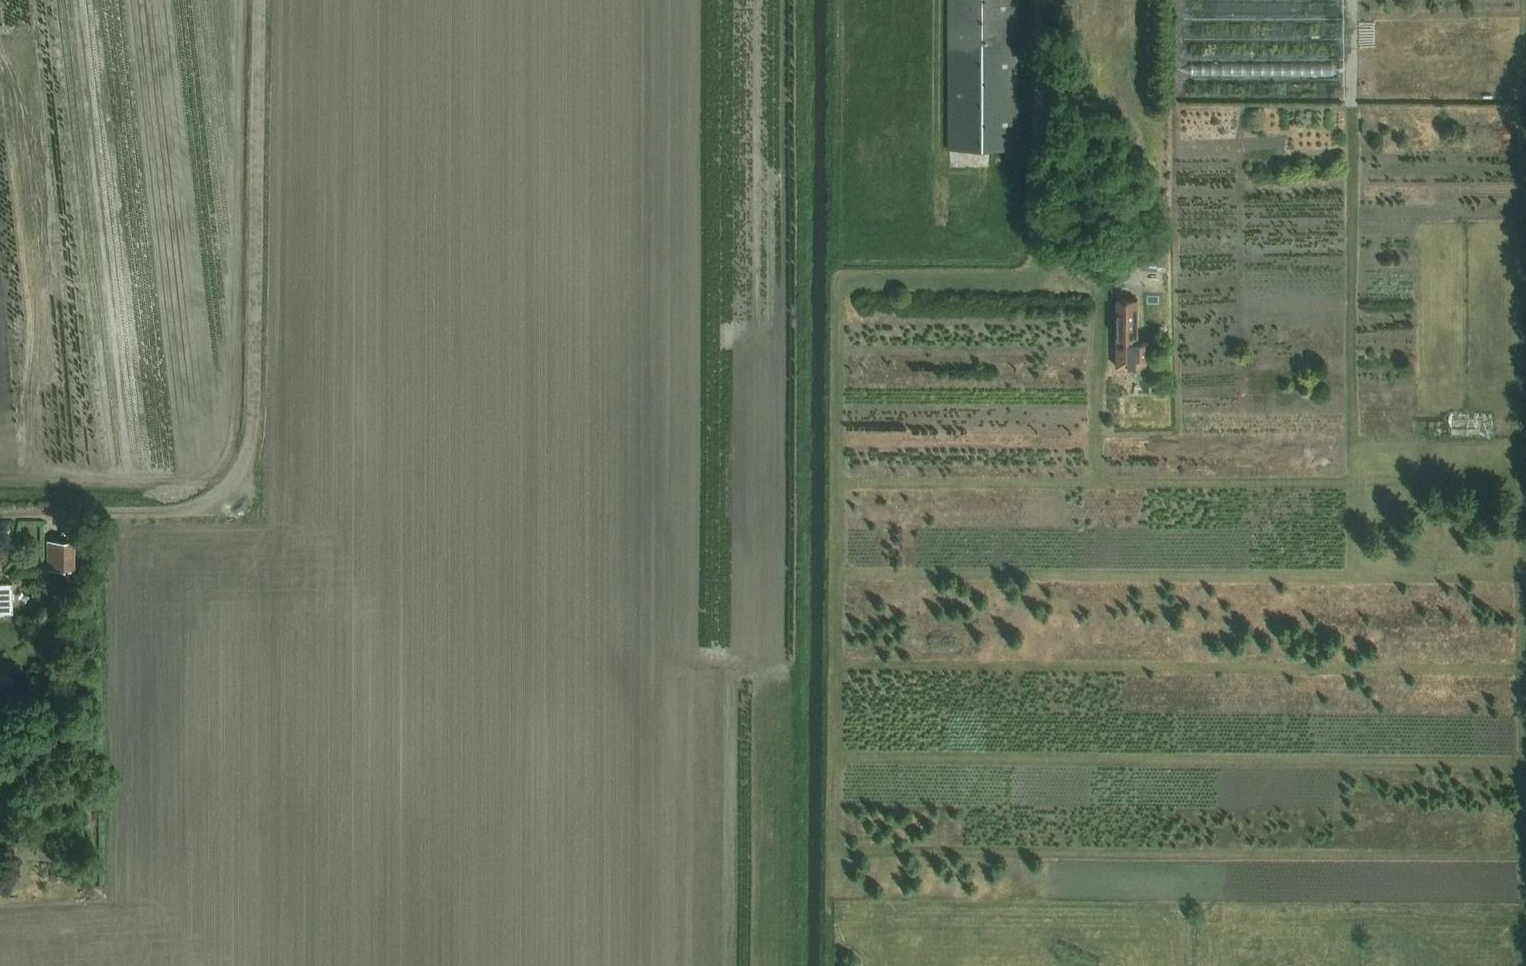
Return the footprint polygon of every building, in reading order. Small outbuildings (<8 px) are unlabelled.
[(949,148),(1018,148),(1017,0),(949,0),(949,148)] [(1347,52),(1347,0),(1193,1),(1193,33),(1235,32),(1235,52),(1347,52)] [(1140,256),(1140,271),(1143,271),(1166,271),(1166,255),(1140,256)] [(1138,342),(1138,299),(1117,299),(1118,366),(1150,366),(1150,342),(1138,342)] [(1492,434),(1492,416),(1451,418),(1452,436),(1492,434)] [(48,540),(49,570),(77,569),(77,539),(48,540)] [(0,691),(10,689),(13,680),(7,673),(0,674),(0,690),(0,691)]
